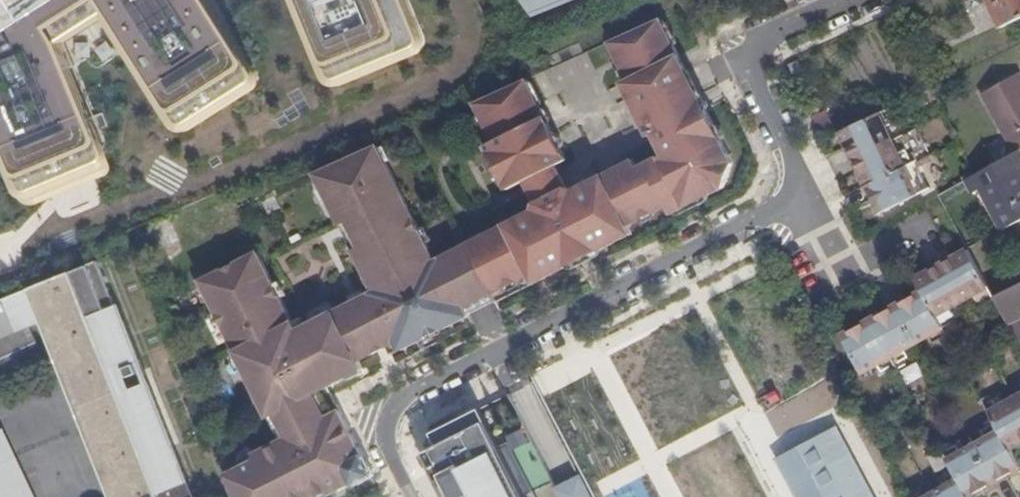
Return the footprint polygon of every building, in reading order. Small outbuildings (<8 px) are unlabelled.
[(31,183),(39,189),(112,161),(113,150),(67,39),(109,11),(182,124),(190,126),(264,79),(260,67),(218,0),(0,0),(0,115),(31,183)] [(336,73),(343,75),(427,43),(428,36),(414,0),(307,0),(336,73)] [(538,13),(570,0),(532,0),(538,13)] [(1019,17),(1019,0),(991,0),(1003,25),(1019,17)] [(529,76),(478,99),(497,137),(489,141),(512,185),(528,177),(539,198),(542,203),(540,211),(472,246),(475,251),(492,286),(498,299),(579,258),(575,249),(586,243),(588,246),(592,244),(595,250),(635,229),(631,221),(669,201),(673,210),(720,186),(735,156),(709,105),(706,106),(699,93),(693,96),(680,70),(689,66),(682,51),(664,15),(612,38),(632,77),(626,79),(653,132),(658,130),(669,151),(642,165),(638,157),(578,187),(565,194),(561,187),(569,183),(558,161),(569,156),(553,123),(547,125),(542,115),(538,117),(534,109),(543,104),(529,76)] [(689,66),(680,70),(693,96),(699,93),(706,106),(709,105),(689,66)] [(1013,151),(1019,147),(1019,79),(1016,72),(979,93),(1013,151)] [(543,104),(534,109),(538,117),(542,115),(547,125),(553,123),(543,104)] [(877,113),(840,131),(853,158),(891,141),(877,113)] [(891,141),(853,158),(866,185),(903,166),(891,141)] [(357,481),(358,483),(378,473),(368,454),(356,431),(341,403),(338,396),(335,391),(321,399),(317,391),(331,384),(364,367),(360,359),(368,355),(377,351),(385,346),(391,343),(396,341),(400,349),(469,314),(463,301),(492,286),(475,251),(472,246),(459,253),(460,255),(439,266),(431,250),(433,249),(380,143),(348,158),(312,174),(339,226),(345,223),(357,247),(351,250),(365,277),(367,276),(374,290),(360,297),(352,302),(298,329),(258,251),(201,281),(270,416),(276,413),(288,436),(282,440),(258,452),(261,457),(231,472),(240,491),(242,496),(326,496),(357,481)] [(967,177),(975,191),(982,187),(1003,228),(1019,219),(1019,147),(1013,151),(974,173),(967,177)] [(903,166),(866,185),(879,210),(916,192),(903,166)] [(575,249),(579,258),(595,250),(592,244),(588,246),(586,243),(575,249)] [(990,285),(970,248),(944,261),(965,299),(990,285)] [(73,270),(32,287),(30,288),(46,327),(113,496),(184,496),(135,375),(143,371),(139,362),(132,365),(131,363),(141,359),(99,258),(72,269),(73,270)] [(940,313),(965,299),(944,261),(917,276),(922,287),(923,289),(924,289),(926,289),(938,314),(940,313)] [(996,295),(1004,310),(1015,304),(1019,302),(1019,284),(996,295)] [(463,301),(469,314),(498,299),(492,286),(463,301)] [(41,347),(35,332),(46,327),(30,288),(0,301),(0,364),(41,347)] [(923,289),(898,302),(918,338),(946,324),(940,313),(938,314),(926,289),(924,289),(923,289)] [(898,302),(873,316),(893,352),(918,338),(898,302)] [(1015,304),(1004,310),(1016,332),(1019,330),(1019,314),(1015,304)] [(873,316),(847,330),(866,366),(893,352),(873,316)] [(920,361),(902,368),(907,383),(926,376),(920,361)] [(809,363),(790,364),(791,390),(772,391),(774,430),(808,428),(807,413),(832,412),(831,376),(809,377),(809,363)] [(331,384),(317,391),(321,399),(335,391),(331,384)] [(1001,430),(1012,447),(1013,447),(1019,443),(1019,398),(1019,396),(992,412),(1001,430)] [(435,433),(441,445),(427,453),(449,496),(536,496),(510,446),(503,450),(482,409),(435,433)] [(276,413),(270,416),(282,440),(288,436),(276,413)] [(836,425),(779,455),(801,496),(873,496),(836,425)] [(976,444),(996,481),(1019,467),(1019,459),(1013,447),(1012,447),(1001,430),(976,444)] [(951,459),(962,478),(971,495),(996,481),(976,444),(951,459)] [(940,450),(929,455),(938,474),(949,468),(940,450)] [(580,475),(538,496),(539,496),(591,496),(580,475)] [(935,493),(937,496),(972,496),(971,495),(962,478),(935,493)]
